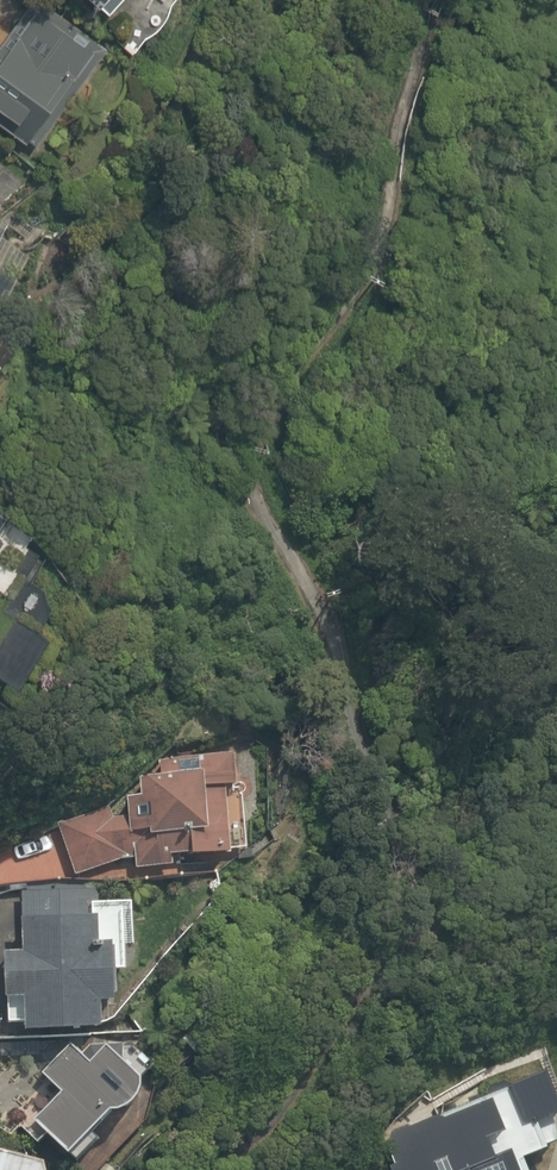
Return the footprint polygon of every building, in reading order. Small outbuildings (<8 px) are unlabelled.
[(0,41),(0,111),(37,135),(98,42),(37,3),(9,47),(0,41)] [(16,526),(0,515),(0,551),(16,526)] [(17,621),(0,649),(0,674),(26,690),(54,644),(17,621)] [(244,753),(202,753),(202,774),(160,775),(160,786),(132,786),(133,817),(72,818),(77,874),(138,853),(138,869),(182,869),(181,853),(245,852),(244,753)] [(123,966),(132,966),(133,901),(96,900),(96,889),(24,888),(23,954),(6,954),(6,1025),(31,1025),(31,1034),(109,1035),(110,996),(122,996),(123,966)] [(71,1096),(46,1122),(80,1154),(122,1109),(133,1109),(142,1104),(148,1097),(150,1088),(149,1081),(115,1049),(96,1069),(76,1050),(51,1076),(71,1096)] [(552,1140),(543,1117),(550,1114),(537,1080),(435,1118),(446,1149),(456,1146),(465,1169),(527,1169),(520,1151),(552,1140)] [(69,1168),(0,1150),(0,1169),(68,1169),(69,1168)]
